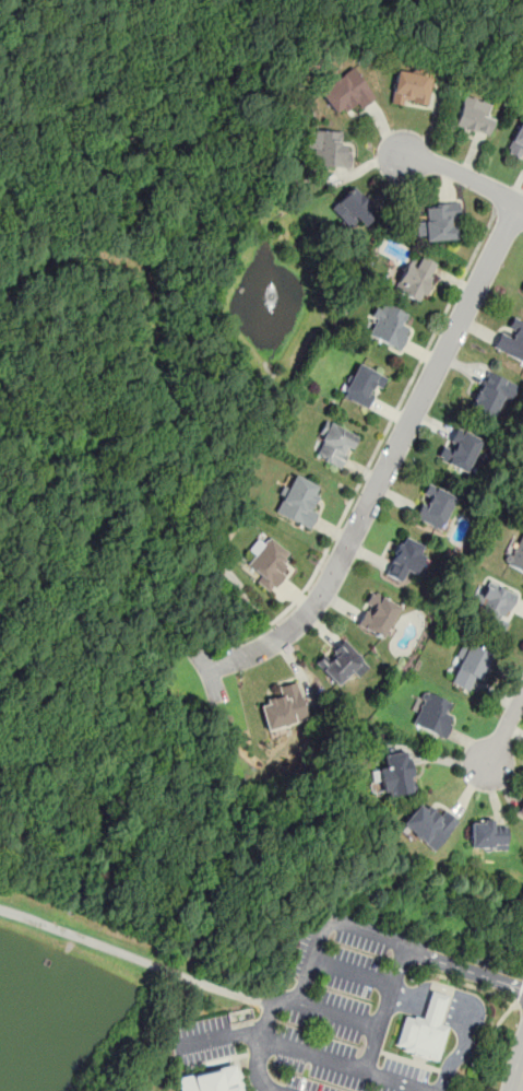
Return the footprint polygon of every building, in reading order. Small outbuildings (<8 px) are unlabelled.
[(334,115),(353,101),(359,108),(376,96),(352,64),(317,91),(334,115)] [(432,74),(396,68),(390,101),(426,107),(432,74)] [(487,134),(496,105),(463,95),(454,125),(487,134)] [(522,157),(522,122),(520,120),(507,150),(522,157)] [(349,143),(340,143),(340,130),(310,130),(310,166),(349,165),(349,143)] [(356,219),(364,225),(378,211),(352,186),(330,208),(348,226),(356,219)] [(426,203),(427,216),(416,218),(417,241),(459,238),(456,201),(426,203)] [(415,266),(406,261),(393,288),(418,301),(437,263),(420,255),(415,266)] [(406,313),(380,300),(364,332),(397,350),(409,328),(401,324),(406,313)] [(516,317),(508,332),(500,327),(490,344),(522,363),(522,321),(516,317)] [(384,375),(356,362),(341,396),(369,409),(384,375)] [(490,417),(498,401),(508,406),(519,385),(487,368),(468,404),(490,417)] [(322,446),(318,456),(340,467),(357,435),(325,418),(313,441),(322,446)] [(483,438),(453,425),(438,458),(466,471),(483,438)] [(309,528),(319,508),(309,504),(319,484),(290,471),(272,512),(309,528)] [(413,516),(440,529),(455,495),(428,482),(413,516)] [(521,531),(507,564),(522,571),(522,532),(521,531)] [(250,551),(255,554),(247,565),(259,574),(254,580),(269,590),(295,555),(263,532),(250,551)] [(427,547),(401,535),(383,573),(400,580),(405,571),(413,575),(427,547)] [(502,627),(518,593),(488,580),(484,591),(475,588),(465,611),(502,627)] [(399,605),(370,591),(355,623),(383,637),(399,605)] [(316,662),(341,688),(367,662),(341,636),(316,662)] [(468,690),(473,680),(480,683),(494,654),(464,641),(447,680),(468,690)] [(296,680),(276,687),(280,696),(258,702),(266,732),(308,720),(296,680)] [(444,711),(450,701),(424,690),(409,723),(444,738),(454,715),(444,711)] [(384,752),(387,764),(377,766),(383,800),(416,794),(407,748),(384,752)] [(432,852),(459,820),(443,808),(437,816),(418,801),(400,824),(432,852)] [(507,849),(507,826),(496,826),(496,818),(471,818),(471,849),(507,849)] [(438,1063),(449,1027),(442,1024),(451,996),(430,989),(421,1018),(413,1016),(412,1019),(404,1017),(394,1048),(438,1063)] [(178,1090),(239,1090),(233,1065),(175,1079),(178,1090)]
